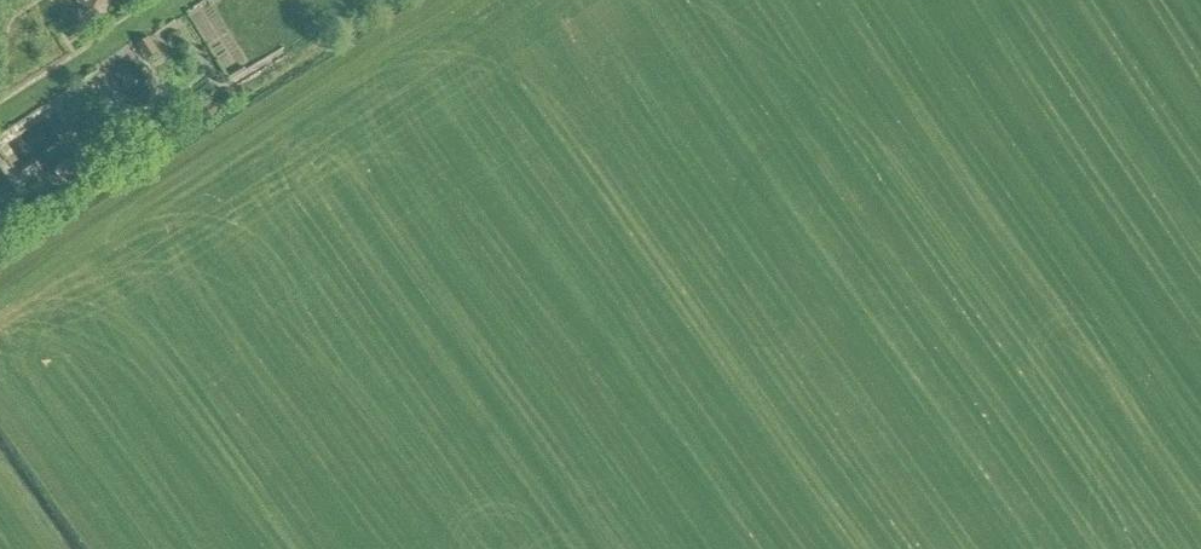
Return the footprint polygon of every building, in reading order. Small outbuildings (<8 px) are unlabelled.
[(88,14),(110,0),(79,0),(88,14)] [(148,37),(136,43),(145,59),(157,52),(148,37)]
